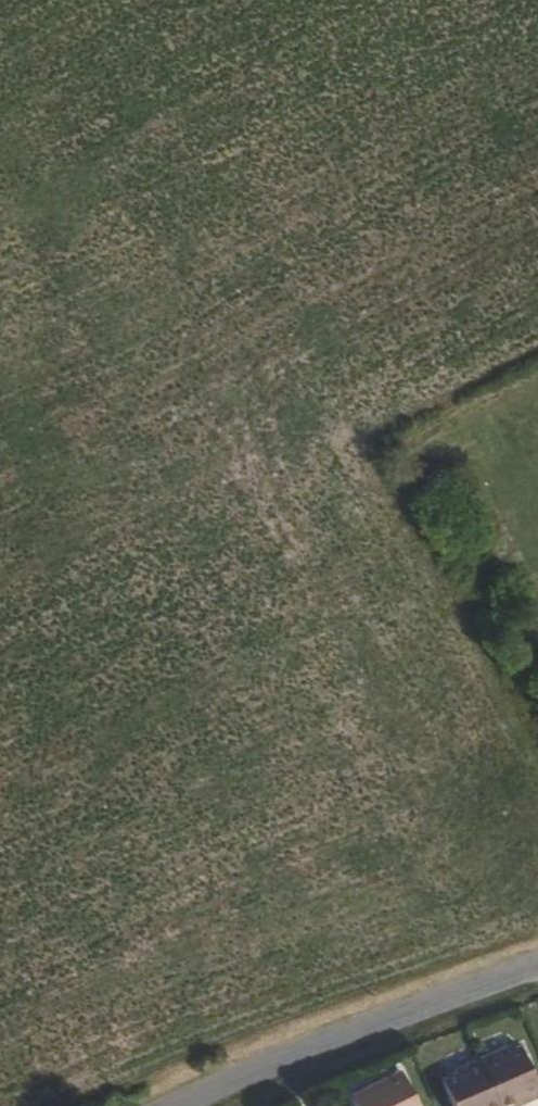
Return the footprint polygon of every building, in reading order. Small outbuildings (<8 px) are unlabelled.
[(481,1059),(502,1105),(503,1105),(514,1102),(526,1096),(529,1102),(537,1098),(537,1080),(523,1047),(510,1053),(508,1048),(481,1059)] [(481,1059),(457,1069),(459,1074),(445,1081),(456,1105),(502,1105),(481,1059)] [(358,1105),(421,1105),(404,1070),(353,1096),(358,1105)] [(529,1102),(526,1096),(514,1102),(516,1105),(520,1105),(529,1102)]
